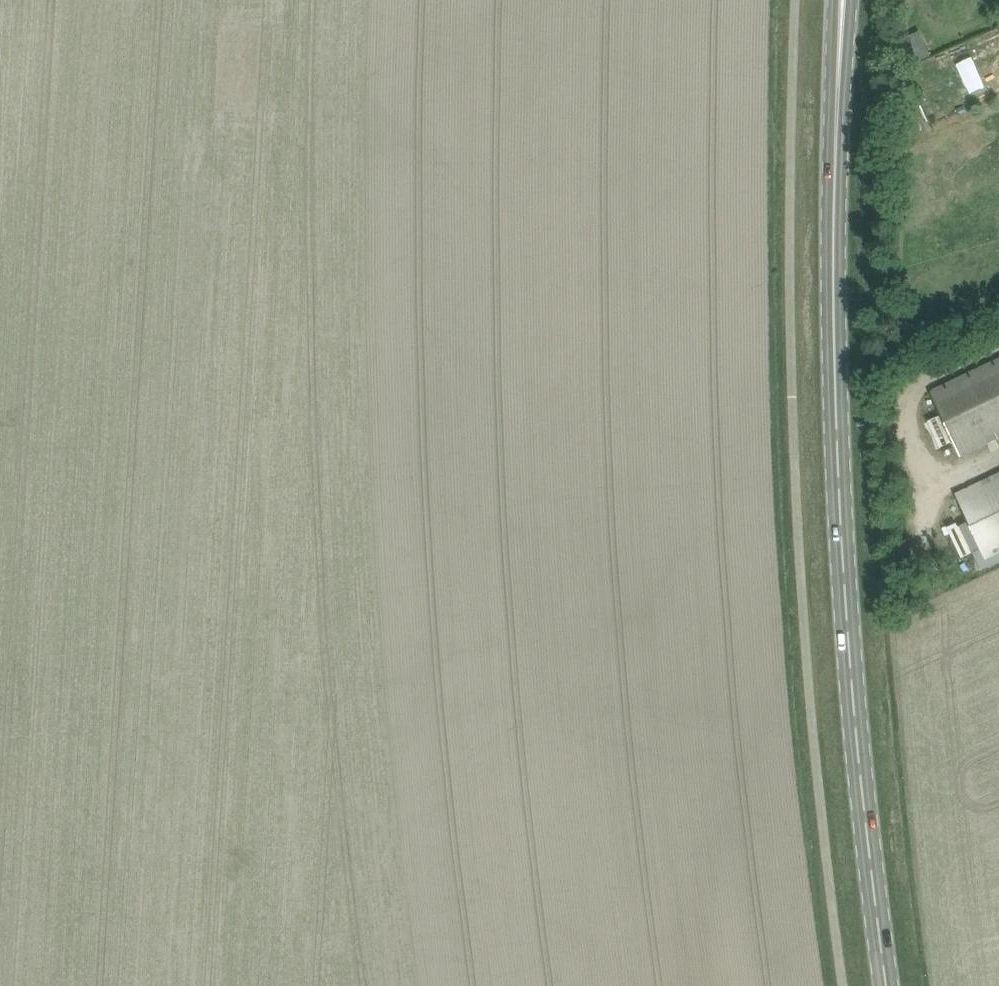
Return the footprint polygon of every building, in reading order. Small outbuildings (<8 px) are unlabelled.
[(919,28),(929,36),(938,25),(928,17),(919,28)] [(932,393),(962,456),(998,439),(998,361),(932,393)] [(958,496),(970,521),(958,527),(956,523),(947,528),(962,558),(972,552),(977,562),(981,570),(998,562),(998,476),(958,496)]
